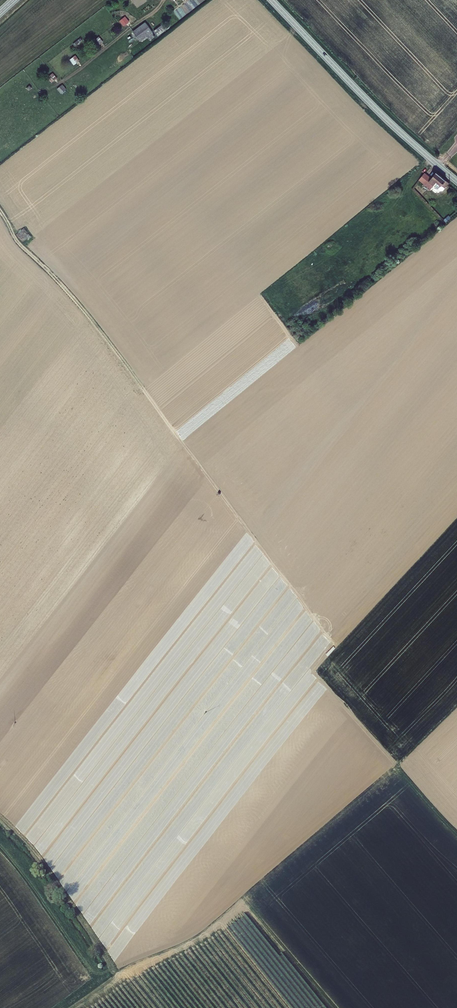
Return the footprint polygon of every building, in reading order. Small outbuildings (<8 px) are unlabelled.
[(125,16),(119,21),(124,27),(130,22),(125,16)] [(133,31),(141,41),(147,37),(150,41),(156,36),(145,22),(133,31)] [(157,36),(168,28),(164,23),(153,31),(157,36)] [(99,37),(94,42),(98,47),(103,42),(99,37)] [(73,44),(74,47),(82,41),(80,39),(73,44)] [(76,56),(69,60),(74,66),(80,62),(76,56)] [(47,78),(51,83),(57,79),(53,74),(47,78)] [(63,85),(57,90),(61,95),(67,90),(63,85)] [(423,177),(417,184),(429,193),(435,185),(440,188),(444,183),(435,176),(434,175),(429,182),(423,177)]
